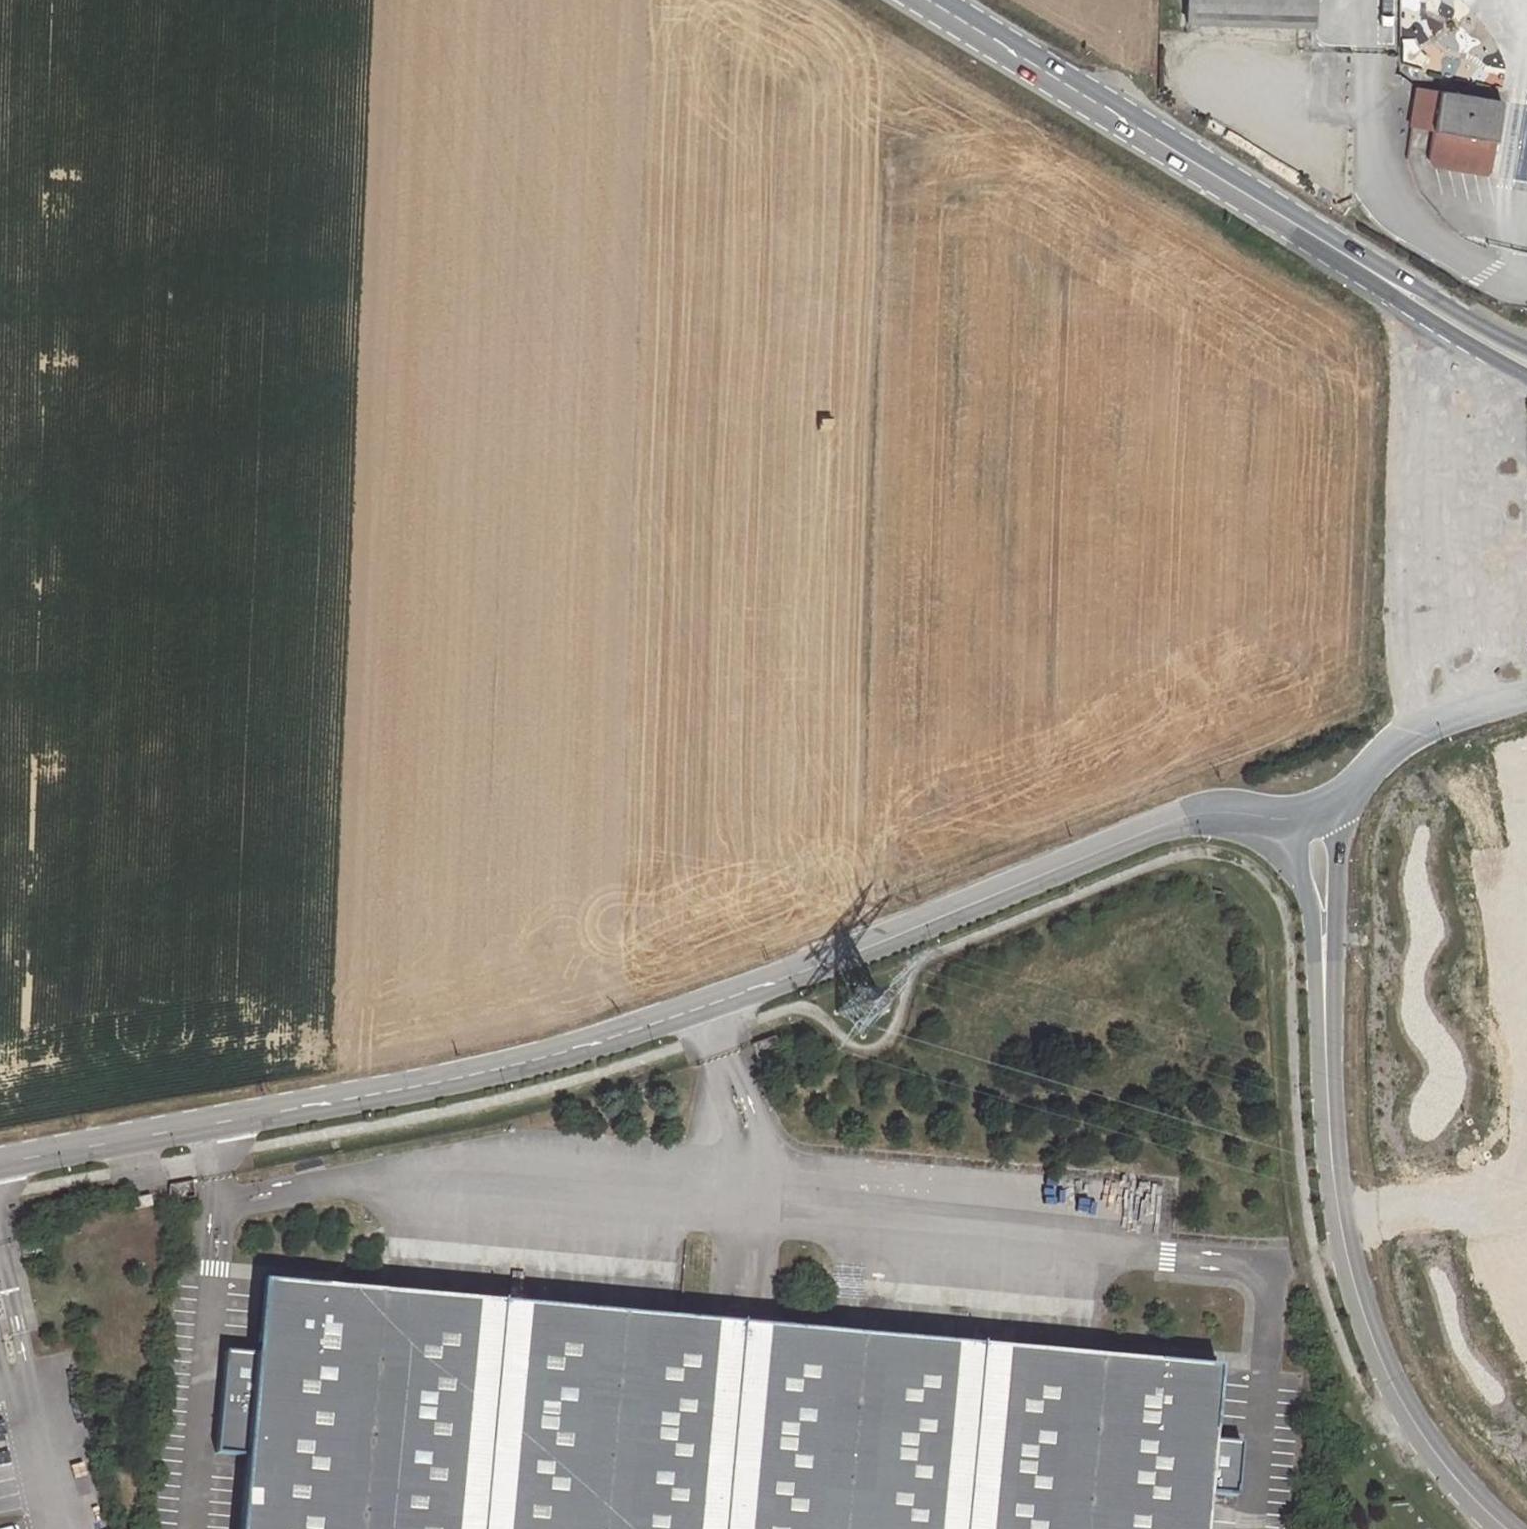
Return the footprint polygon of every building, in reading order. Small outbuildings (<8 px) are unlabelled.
[(1179,20),(1308,23),(1308,0),(1179,0),(1179,20)] [(1428,101),(1427,125),(1516,123),(1515,85),(1429,86),(1428,101)] [(1423,203),(1449,211),(1449,157),(1426,156),(1423,203)] [(1520,828),(1526,827),(1526,749),(1506,753),(1520,828)] [(135,1184),(117,1187),(119,1198),(136,1195),(135,1184)] [(261,1281),(255,1354),(225,1351),(216,1453),(246,1456),(239,1528),(1203,1528),(1206,1494),(1235,1496),(1240,1443),(1211,1440),(1217,1367),(261,1281)]
